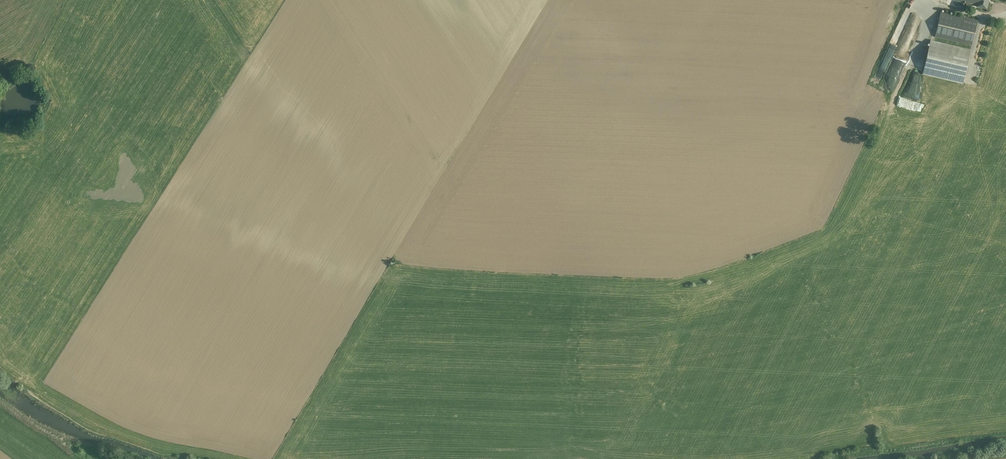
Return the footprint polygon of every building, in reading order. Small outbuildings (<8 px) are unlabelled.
[(978,20),(941,11),(935,36),(972,45),(978,20)] [(963,81),(971,49),(930,39),(922,72),(963,81)]
